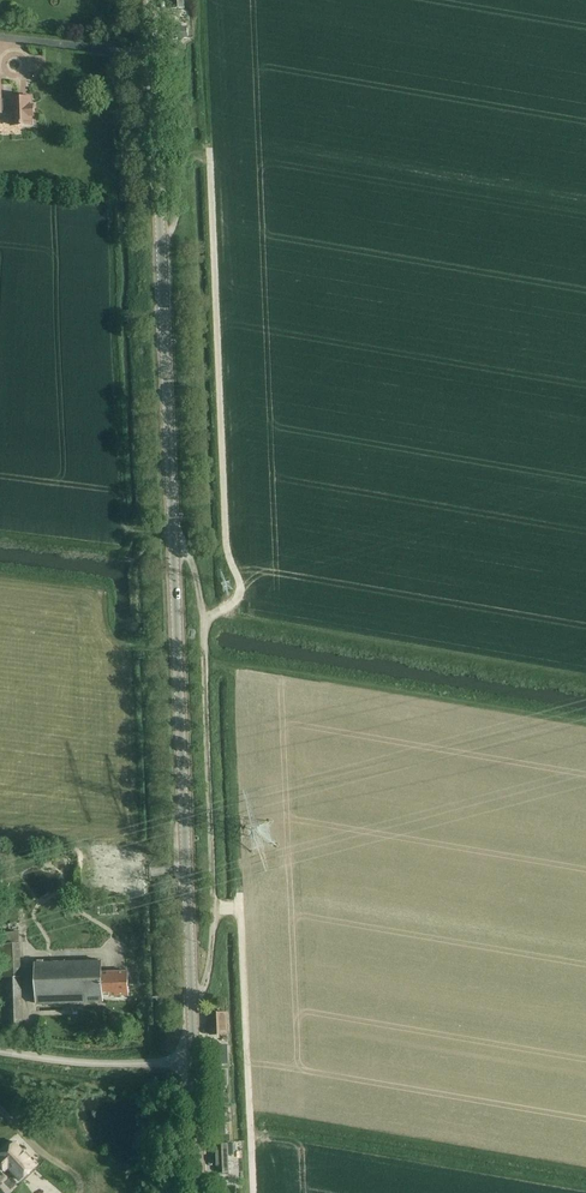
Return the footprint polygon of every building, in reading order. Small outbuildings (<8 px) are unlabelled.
[(183,8),(183,0),(168,0),(169,9),(183,8)] [(173,39),(178,38),(187,38),(186,27),(172,27),(173,39)] [(10,113),(11,125),(32,124),(31,116),(33,116),(33,106),(31,106),(31,97),(10,98),(10,99),(0,100),(0,113),(10,113)] [(118,884),(107,885),(107,897),(118,896),(118,884)] [(20,943),(0,943),(0,1000),(1,1025),(23,1024),(20,943)] [(102,972),(102,960),(35,963),(36,1003),(103,1001),(103,996),(129,995),(128,971),(102,972)] [(210,1034),(228,1033),(228,1012),(222,1013),(210,1013),(210,1034)] [(230,1044),(220,1044),(220,1060),(231,1059),(230,1044)] [(219,1070),(212,1070),(212,1088),(228,1088),(227,1077),(220,1077),(219,1070)] [(226,1104),(213,1105),(213,1114),(226,1113),(226,1104)] [(33,1168),(36,1165),(15,1141),(0,1155),(0,1167),(3,1170),(5,1170),(8,1167),(20,1180),(33,1168)] [(217,1172),(218,1172),(229,1172),(228,1155),(234,1154),(233,1143),(228,1144),(216,1144),(217,1172)]
